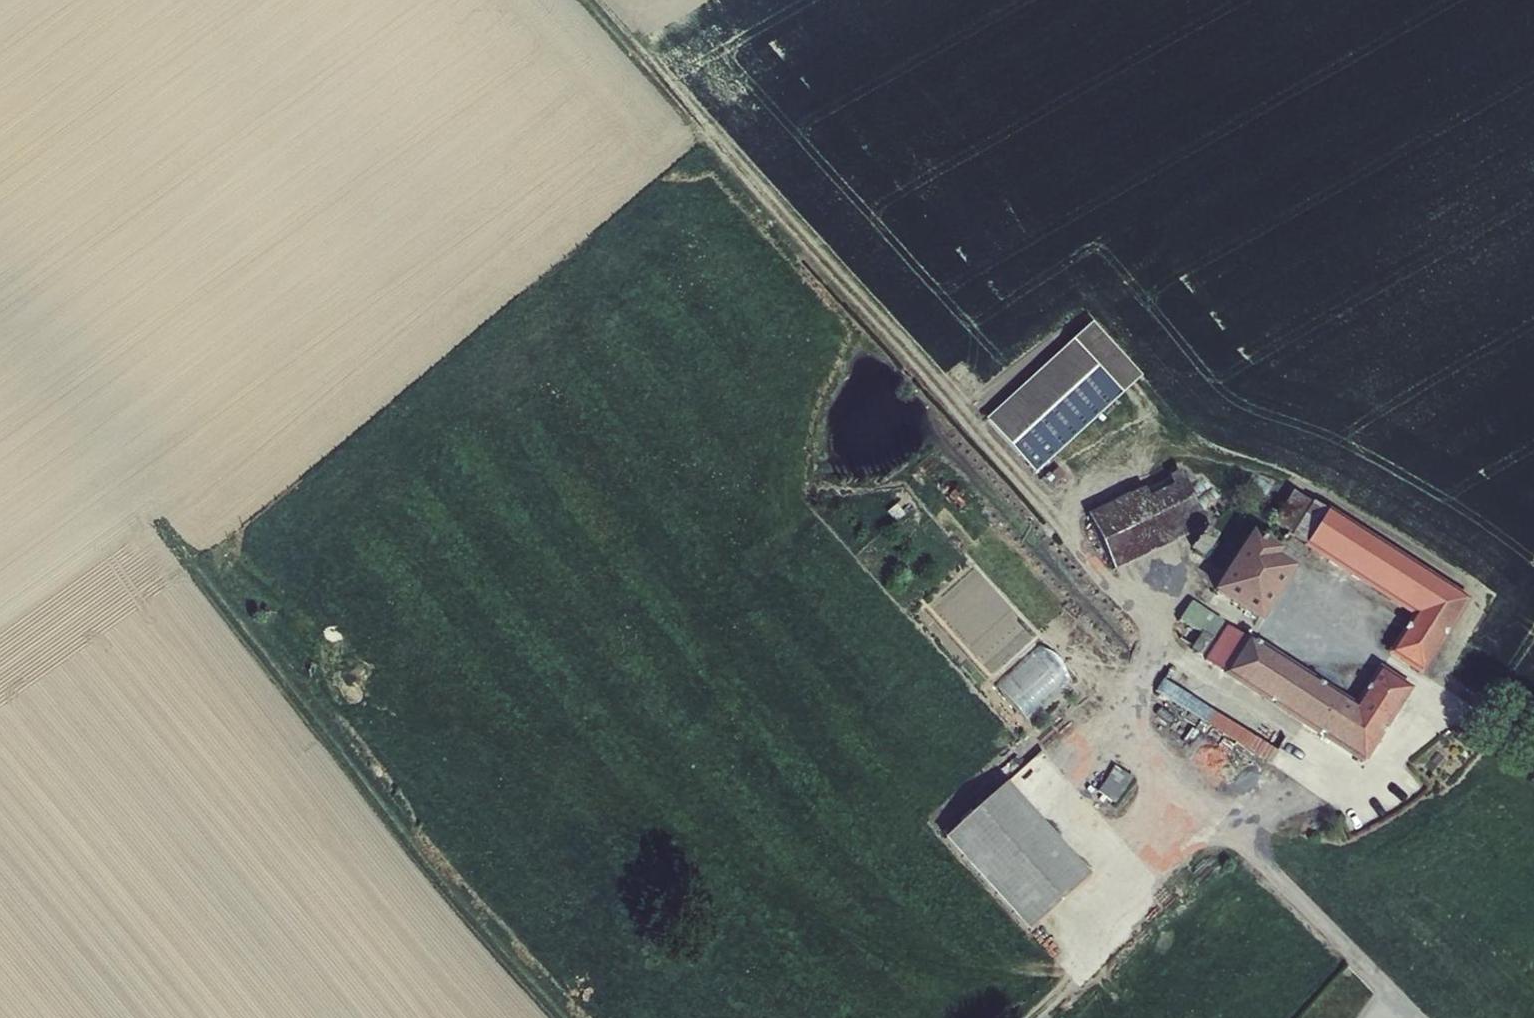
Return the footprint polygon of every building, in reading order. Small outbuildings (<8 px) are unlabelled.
[(1038,474),(1145,374),(1094,320),(987,419),(1038,474)] [(1190,490),(1098,533),(1117,575),(1209,530),(1190,490)] [(1417,620),(1440,585),(1320,507),(1316,512),(1297,499),(1278,528),(1417,620)] [(1218,543),(1206,536),(1195,555),(1206,562),(1218,543)] [(1276,567),(1281,559),(1255,542),(1214,605),(1222,611),(1227,604),(1261,626),(1294,578),(1276,567)] [(1424,676),(1470,604),(1440,585),(1417,620),(1393,656),(1424,676)] [(1207,655),(1224,628),(1193,609),(1181,625),(1204,639),(1198,649),(1207,655)] [(1208,666),(1366,766),(1411,696),(1381,674),(1356,710),(1231,632),(1208,666)] [(1036,713),(1072,674),(1043,647),(1006,685),(1036,713)] [(1207,655),(1198,649),(1193,656),(1202,662),(1207,655)] [(1288,744),(1174,671),(1158,696),(1272,769),(1288,744)] [(1117,799),(1135,779),(1122,768),(1104,788),(1117,799)] [(1094,881),(1010,788),(951,841),(1034,935),(1094,881)]
